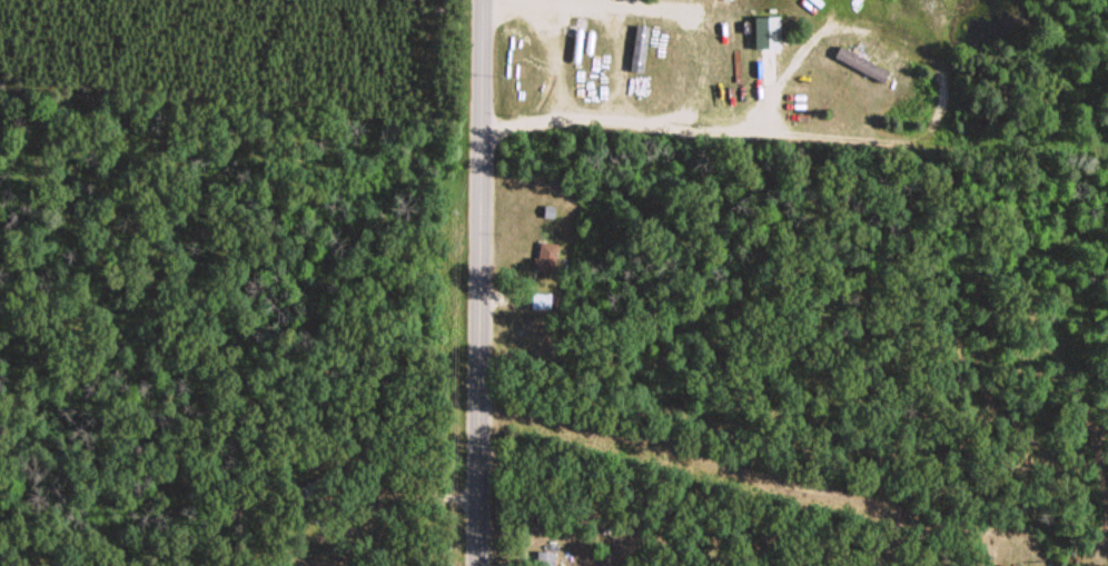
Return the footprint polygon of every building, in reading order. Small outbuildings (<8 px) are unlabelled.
[(776,46),(776,15),(752,15),(752,46),(776,46)] [(630,70),(643,71),(646,24),(632,24),(630,70)] [(831,58),(882,81),(888,68),(837,45),(831,58)] [(555,267),(555,240),(537,240),(537,267),(555,267)] [(557,550),(535,550),(535,565),(556,565),(557,550)]
